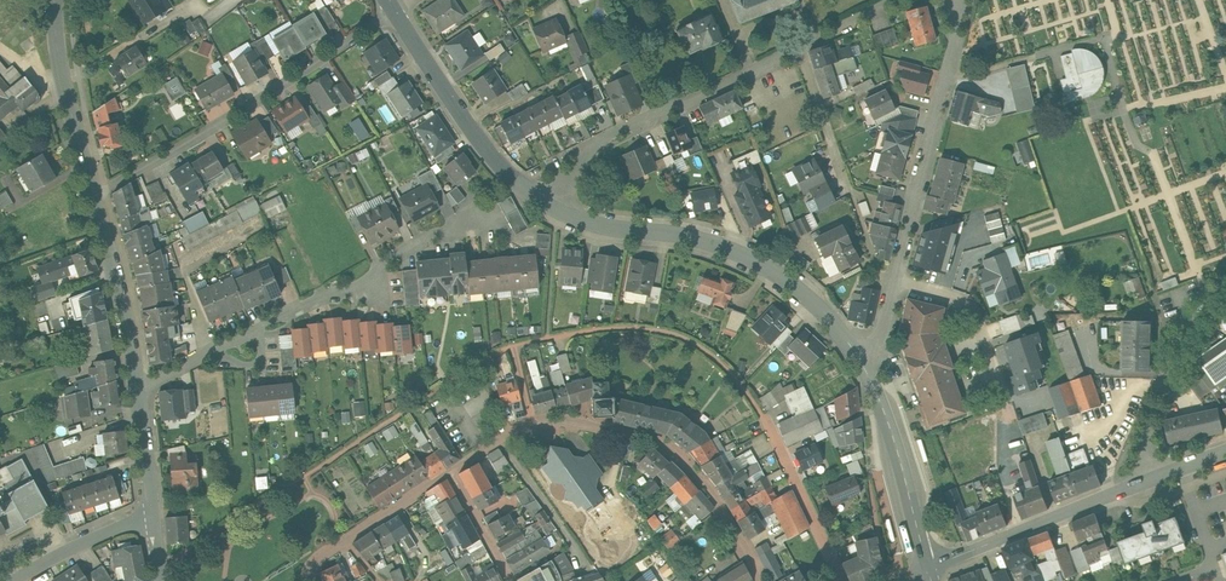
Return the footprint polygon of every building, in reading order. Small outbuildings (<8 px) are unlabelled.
[(144,24),(172,7),(168,0),(129,0),(144,24)] [(424,11),(438,33),(464,15),(454,0),(441,0),(424,11)] [(739,22),(796,1),(796,0),(731,0),(739,22)] [(313,13),(322,28),(335,20),(325,5),(313,13)] [(926,6),(915,9),(915,6),(905,8),(916,46),(936,41),(926,6)] [(313,13),(292,25),(293,27),(305,46),(325,34),(322,28),(313,13)] [(711,14),(676,30),(683,45),(686,43),(688,48),(687,49),(688,51),(689,52),(690,53),(692,53),(693,53),(694,52),(695,50),(698,49),(700,52),(705,50),(704,49),(724,40),(711,14)] [(206,30),(198,18),(192,22),(197,30),(197,31),(200,35),(206,30)] [(192,22),(190,19),(183,23),(190,34),(197,31),(197,30),(192,22)] [(325,34),(327,36),(330,36),(339,31),(340,28),(335,20),(322,28),(325,34)] [(556,20),(534,30),(543,50),(565,41),(556,20)] [(293,27),(273,40),(285,60),(306,48),(305,46),(293,27)] [(893,28),(886,30),(891,44),(898,41),(893,28)] [(886,30),(880,32),(884,46),(891,44),(886,30)] [(26,31),(13,37),(21,53),(33,47),(26,31)] [(467,31),(446,45),(461,69),(483,55),(478,48),(471,38),(467,31)] [(480,32),(471,38),(478,48),(486,42),(480,32)] [(880,32),(873,35),(878,48),(884,46),(880,32)] [(578,34),(569,37),(577,56),(586,52),(578,34)] [(202,39),(197,51),(207,55),(212,43),(202,39)] [(386,39),(365,52),(378,73),(399,60),(386,39)] [(259,45),(257,40),(250,44),(253,50),(254,50),(258,57),(264,54),(259,45)] [(259,45),(264,54),(268,59),(275,55),(267,40),(259,45)] [(500,43),(485,53),(490,60),(505,51),(500,43)] [(830,44),(809,51),(815,69),(829,64),(838,61),(842,60),(840,54),(834,56),(830,44)] [(136,46),(116,59),(127,76),(147,63),(136,46)] [(850,48),(839,51),(840,54),(842,60),(853,56),(850,48)] [(1082,49),(1072,50),(1073,53),(1061,56),(1068,84),(1063,86),(1067,103),(1086,98),(1086,97),(1095,93),(1101,86),(1104,77),(1103,67),(1104,67),(1099,58),(1092,52),(1082,49)] [(253,50),(234,61),(248,84),(267,73),(258,57),(254,50),(253,50)] [(507,51),(498,59),(504,65),(512,57),(507,51)] [(842,60),(838,61),(841,71),(856,66),(853,56),(842,60)] [(921,66),(900,60),(898,68),(903,69),(919,73),(921,66)] [(630,62),(620,66),(625,77),(629,76),(633,84),(639,82),(630,62)] [(225,63),(218,68),(222,74),(226,81),(233,77),(225,63)] [(13,64),(7,69),(8,69),(1,75),(6,81),(19,71),(13,64)] [(829,64),(815,69),(824,98),(842,92),(836,75),(833,76),(829,64)] [(1024,64),(1008,68),(1013,89),(1029,85),(1024,64)] [(919,73),(903,69),(901,78),(906,89),(923,94),(928,75),(919,73)] [(492,70),(473,83),(487,103),(506,90),(492,70)] [(19,71),(6,81),(11,87),(24,77),(19,71)] [(388,71),(373,80),(378,87),(392,77),(388,71)] [(222,74),(195,90),(207,109),(234,93),(226,81),(222,74)] [(325,75),(310,86),(309,85),(309,86),(309,87),(323,108),(323,109),(324,108),(330,104),(331,105),(334,105),(342,100),(334,87),(326,75),(327,75),(326,75),(325,75)] [(39,94),(25,76),(24,77),(11,87),(9,89),(8,90),(18,105),(22,111),(38,99),(41,100),(42,95),(39,94)] [(625,77),(606,85),(619,114),(641,104),(633,84),(629,76),(625,77)] [(177,77),(165,85),(174,100),(186,92),(177,77)] [(392,77),(378,87),(382,93),(385,92),(397,84),(392,77)] [(8,90),(9,89),(0,78),(0,97),(8,90)] [(398,87),(397,84),(385,92),(402,117),(423,103),(408,80),(398,87)] [(868,80),(853,87),(857,95),(871,88),(868,80)] [(353,101),(342,83),(341,83),(334,87),(342,100),(346,106),(353,102),(353,101)] [(522,83),(507,93),(513,101),(529,93),(522,83)] [(748,84),(734,90),(742,108),(747,119),(761,112),(748,84)] [(581,85),(567,92),(578,112),(591,106),(581,85)] [(0,97),(0,119),(18,105),(8,90),(0,97)] [(734,90),(699,106),(707,124),(719,119),(730,114),(742,108),(734,90)] [(886,90),(865,100),(873,118),(876,125),(883,122),(901,114),(898,107),(898,106),(892,95),(888,96),(886,90)] [(976,96),(955,91),(947,120),(968,125),(968,124),(972,111),(976,96)] [(567,92),(555,98),(553,95),(565,119),(578,112),(567,92)] [(553,95),(540,102),(550,123),(563,116),(565,119),(553,95)] [(364,96),(358,100),(362,106),(368,102),(364,96)] [(982,114),(988,116),(1000,113),(999,103),(976,96),(972,111),(982,114)] [(115,98),(93,112),(101,146),(110,144),(111,148),(122,145),(117,123),(111,125),(108,113),(119,110),(115,98)] [(295,98),(274,112),(275,112),(287,130),(287,131),(307,118),(307,117),(295,99),(295,98)] [(540,102),(527,109),(537,130),(550,123),(540,102)] [(303,107),(319,134),(327,129),(311,103),(303,107)] [(918,110),(900,106),(898,106),(898,107),(901,114),(916,118),(918,110)] [(527,109),(514,116),(524,136),(537,130),(527,109)] [(972,111),(968,124),(976,119),(981,118),(982,114),(972,111)] [(1142,112),(1136,115),(1135,118),(1137,124),(1139,125),(1139,126),(1141,126),(1141,125),(1145,124),(1146,124),(1147,123),(1146,122),(1147,120),(1145,114),(1142,112)] [(730,114),(719,119),(723,126),(733,121),(730,114)] [(901,114),(883,122),(881,131),(888,133),(889,129),(910,135),(911,136),(916,118),(901,114)] [(278,130),(268,116),(262,120),(271,134),(278,130)] [(360,139),(369,134),(359,116),(349,122),(360,139)] [(436,116),(418,128),(427,142),(426,142),(433,154),(434,155),(451,143),(453,142),(452,140),(436,116)] [(524,136),(514,116),(500,123),(510,142),(511,143),(524,136)] [(270,143),(257,120),(233,134),(247,157),(270,143)] [(510,142),(501,125),(494,129),(503,146),(510,142)] [(683,126),(667,133),(675,153),(682,150),(685,157),(694,153),(689,139),(683,126)] [(910,135),(889,129),(888,133),(882,153),(903,159),(910,135)] [(697,136),(689,139),(694,153),(703,150),(697,136)] [(1020,162),(1033,159),(1028,137),(1015,140),(1020,162)] [(451,143),(434,155),(433,154),(433,155),(438,163),(455,150),(451,143)] [(349,154),(353,161),(369,154),(366,146),(349,154)] [(646,146),(623,155),(633,179),(655,169),(646,146)] [(757,149),(732,160),(737,171),(751,165),(761,161),(757,149)] [(212,152),(196,162),(207,180),(224,170),(212,152)] [(903,159),(882,153),(877,173),(898,178),(903,159)] [(41,154),(18,168),(32,192),(55,179),(41,154)] [(468,163),(462,155),(463,154),(462,154),(445,167),(446,168),(446,167),(459,184),(459,185),(475,173),(475,172),(474,173),(468,164),(469,163),(469,162),(468,163)] [(672,154),(663,158),(671,176),(679,172),(672,154)] [(671,176),(663,158),(655,161),(663,179),(671,176)] [(930,196),(948,202),(952,203),(963,164),(941,158),(930,196)] [(815,159),(793,170),(799,182),(801,181),(806,191),(813,188),(826,182),(815,159)] [(992,172),(994,164),(974,161),(973,168),(992,172)] [(190,166),(189,164),(171,174),(188,202),(206,192),(202,186),(208,182),(207,180),(196,162),(190,166)] [(233,162),(226,166),(234,179),(241,175),(233,162)] [(751,165),(737,171),(731,173),(740,193),(734,195),(738,204),(740,202),(750,226),(761,221),(760,219),(770,214),(769,212),(770,209),(768,205),(765,204),(757,186),(760,185),(751,165)] [(441,187),(432,169),(418,177),(423,186),(427,184),(431,193),(441,187)] [(158,180),(145,186),(151,199),(152,198),(164,193),(158,180)] [(826,182),(813,188),(817,197),(830,191),(826,182)] [(130,183),(114,194),(121,219),(139,212),(130,183)] [(423,186),(401,198),(413,221),(439,208),(431,193),(427,184),(423,186)] [(896,188),(881,185),(879,192),(894,196),(896,188)] [(465,198),(456,186),(449,192),(458,204),(465,198)] [(713,189),(692,194),(695,211),(716,207),(713,189)] [(0,194),(0,208),(1,210),(13,203),(6,190),(0,194)] [(164,193),(152,198),(154,203),(168,197),(165,192),(164,193)] [(894,196),(879,192),(877,200),(881,201),(892,203),(894,196)] [(948,202),(930,196),(927,195),(923,208),(945,214),(948,202)] [(280,196),(263,204),(268,217),(286,209),(280,196)] [(392,196),(384,200),(385,203),(386,203),(391,214),(399,210),(392,196)] [(511,196),(498,203),(502,209),(514,202),(511,196)] [(168,197),(154,203),(162,217),(176,211),(168,197)] [(866,201),(859,203),(863,216),(870,213),(866,201)] [(902,205),(892,203),(881,201),(880,206),(886,208),(885,213),(900,216),(902,205)] [(514,202),(502,209),(505,216),(518,209),(514,202)] [(391,214),(386,203),(385,203),(372,210),(385,236),(399,229),(391,214)] [(521,215),(518,209),(505,216),(509,222),(521,215)] [(795,210),(784,209),(784,220),(794,221),(795,210)] [(237,210),(210,224),(190,234),(183,238),(189,250),(243,222),(237,210)] [(358,217),(358,218),(363,228),(371,243),(385,236),(372,210),(358,217)] [(997,210),(983,214),(991,241),(1006,237),(997,210)] [(885,213),(876,211),(874,223),(897,228),(900,216),(885,213)] [(139,212),(121,219),(125,233),(139,227),(143,226),(139,212)] [(357,214),(349,218),(356,232),(363,228),(358,218),(358,217),(357,214)] [(205,215),(185,226),(190,234),(210,224),(205,215)] [(521,215),(509,222),(512,228),(525,221),(521,215)] [(794,221),(784,226),(789,239),(810,229),(804,216),(794,221)] [(953,217),(932,222),(928,235),(935,237),(947,241),(953,217)] [(528,228),(525,221),(512,228),(516,235),(528,228)] [(897,228),(874,223),(871,231),(880,233),(879,236),(894,240),(897,228)] [(125,233),(126,238),(124,241),(127,243),(129,248),(150,239),(150,237),(151,237),(148,227),(147,228),(146,225),(143,226),(139,227),(125,233)] [(859,262),(842,227),(816,240),(823,255),(830,252),(839,271),(859,262)] [(928,235),(917,232),(908,264),(926,269),(935,237),(928,235)] [(551,234),(536,233),(536,240),(550,241),(551,234)] [(879,236),(870,233),(874,244),(877,245),(876,248),(877,248),(877,250),(881,251),(879,258),(888,260),(894,240),(879,236)] [(150,239),(129,248),(133,263),(134,263),(154,252),(150,239)] [(550,241),(536,240),(535,247),(550,249),(550,241)] [(91,249),(45,265),(47,271),(51,281),(68,275),(70,279),(79,276),(98,269),(91,249)] [(582,250),(563,249),(560,283),(579,284),(579,282),(581,268),(582,250)] [(154,252),(134,263),(137,275),(138,275),(162,270),(159,250),(154,252)] [(1004,253),(984,260),(987,268),(977,272),(985,294),(995,290),(1000,305),(1021,297),(1004,253)] [(465,254),(449,256),(450,260),(454,295),(463,294),(462,290),(468,289),(466,263),(465,254)] [(616,258),(598,255),(597,260),(594,281),(593,288),(611,291),(616,258)] [(536,256),(521,257),(524,287),(539,285),(536,256)] [(508,257),(493,259),(493,260),(494,260),(497,290),(511,288),(507,258),(508,258),(508,257)] [(508,258),(507,258),(511,288),(524,287),(521,257),(508,258)] [(597,260),(590,259),(588,269),(587,280),(594,281),(597,260)] [(655,263),(632,259),(626,291),(647,294),(649,295),(651,286),(655,263)] [(450,260),(416,263),(417,269),(417,276),(418,283),(419,291),(419,294),(428,293),(428,297),(454,295),(450,260)] [(493,260),(480,261),(483,291),(497,290),(494,260),(493,260)] [(480,261),(466,263),(468,289),(469,293),(483,291),(480,261)] [(272,272),(268,263),(256,268),(269,298),(281,293),(278,286),(272,272)] [(957,269),(943,265),(941,272),(955,276),(957,269)] [(286,267),(272,272),(278,286),(291,280),(286,267)] [(269,298),(256,268),(244,273),(257,303),(269,298)] [(588,269),(581,268),(579,282),(586,284),(587,280),(588,269)] [(162,270),(138,275),(140,287),(141,287),(168,282),(166,269),(162,270)] [(417,269),(402,270),(403,278),(417,276),(417,269)] [(47,271),(41,273),(45,286),(52,284),(51,281),(47,271)] [(955,276),(941,272),(939,279),(953,283),(955,276)] [(45,286),(41,273),(34,276),(39,289),(45,286)] [(257,303),(244,273),(233,278),(244,305),(246,308),(257,303)] [(233,278),(231,275),(220,280),(233,310),(244,305),(233,278)] [(735,282),(720,277),(719,281),(703,275),(697,292),(713,298),(711,303),(726,308),(729,299),(732,292),(731,292),(735,282)] [(34,276),(27,278),(32,291),(36,290),(39,289),(34,276)] [(417,276),(403,278),(404,285),(418,283),(417,276)] [(1139,277),(1132,279),(1139,298),(1146,296),(1139,277)] [(1176,277),(1161,282),(1164,290),(1179,284),(1176,277)] [(873,281),(859,278),(858,285),(864,287),(872,288),(873,281)] [(233,310),(220,280),(208,285),(221,315),(233,310)] [(168,282),(141,287),(143,298),(172,294),(169,281),(168,282)] [(418,283),(404,285),(404,292),(419,291),(418,283)] [(39,289),(36,290),(39,296),(54,291),(52,284),(45,286),(39,289)] [(221,315),(208,285),(196,290),(209,320),(221,315)] [(662,287),(651,286),(649,295),(647,294),(645,301),(658,304),(662,287)] [(872,288),(864,287),(861,303),(852,301),(850,313),(851,313),(849,319),(872,324),(879,290),(872,288)] [(419,291),(404,292),(405,299),(420,298),(419,294),(419,291)] [(172,294),(143,298),(145,310),(173,306),(174,306),(172,294)] [(420,298),(405,299),(406,307),(420,305),(420,298)] [(918,334),(924,303),(907,299),(898,335),(905,357),(913,381),(914,381),(924,411),(921,412),(926,429),(949,421),(948,418),(918,334)] [(918,334),(948,418),(965,413),(950,369),(953,368),(944,343),(942,344),(938,333),(944,307),(924,303),(918,334)] [(145,310),(142,311),(145,329),(177,324),(173,306),(145,310)] [(784,317),(773,306),(757,323),(764,329),(760,334),(770,343),(771,341),(786,326),(787,325),(781,320),(784,317)] [(731,309),(724,328),(737,332),(747,314),(731,309)] [(1017,314),(999,321),(1004,335),(1022,329),(1017,314)] [(342,318),(324,320),(325,323),(328,346),(344,344),(341,321),(342,321),(342,318)] [(107,319),(84,326),(87,340),(111,336),(107,319)] [(342,321),(344,344),(344,347),(360,346),(361,346),(359,323),(359,320),(342,321)] [(359,323),(361,346),(360,346),(361,349),(377,348),(378,347),(375,325),(376,325),(375,321),(359,323)] [(1152,321),(1123,321),(1122,370),(1151,371),(1152,321)] [(177,324),(145,329),(150,364),(171,361),(187,354),(188,353),(186,344),(182,346),(178,323),(177,324)] [(325,323),(308,325),(309,328),(312,351),(328,349),(328,346),(325,323)] [(376,325),(375,325),(378,347),(377,348),(377,351),(394,349),(392,327),(392,323),(376,325)] [(392,327),(394,349),(394,353),(411,351),(408,325),(392,327)] [(786,326),(771,341),(777,347),(789,334),(792,331),(786,326)] [(309,328),(293,330),(295,348),(295,356),(296,356),(312,354),(312,351),(309,328)] [(67,330),(43,337),(46,348),(70,342),(67,330)] [(825,349),(804,330),(795,339),(789,346),(792,348),(810,365),(825,349)] [(1085,376),(1069,330),(1053,335),(1066,369),(1070,381),(1085,376)] [(1040,332),(1004,344),(1015,375),(1011,376),(1018,395),(1037,388),(1035,381),(1044,378),(1040,368),(1044,367),(1036,345),(1044,342),(1040,332)] [(789,334),(777,347),(785,355),(792,348),(789,346),(795,339),(789,334)] [(111,336),(87,340),(90,355),(113,349),(111,336)] [(43,337),(28,341),(31,353),(46,349),(46,348),(43,337)] [(1198,359),(1216,384),(1225,377),(1225,339),(1198,359)] [(295,348),(280,350),(281,357),(295,356),(295,348)] [(566,353),(557,355),(559,364),(561,369),(562,373),(571,370),(566,353)] [(295,356),(281,357),(282,364),(296,363),(296,356),(295,356)] [(115,358),(95,362),(95,368),(90,368),(91,376),(96,375),(97,379),(98,386),(118,380),(115,358)] [(1192,363),(1212,390),(1217,386),(1216,384),(1198,359),(1192,363)] [(76,360),(55,366),(59,380),(80,374),(76,360)] [(535,360),(528,362),(532,376),(539,374),(535,360)] [(509,361),(502,363),(506,378),(514,376),(509,361)] [(1192,363),(1191,361),(1184,376),(1200,398),(1212,390),(1192,363)] [(296,363),(282,364),(282,371),(297,370),(296,363)] [(552,372),(551,372),(554,383),(559,387),(565,386),(562,373),(561,369),(552,372)] [(539,374),(532,376),(535,389),(542,387),(539,374)] [(1085,376),(1070,381),(1081,412),(1101,405),(1091,374),(1085,376)] [(592,378),(565,386),(570,404),(591,398),(593,397),(593,383),(593,379),(592,378)] [(97,379),(64,389),(65,396),(98,386),(97,379)] [(118,380),(98,386),(99,396),(93,397),(94,407),(101,406),(121,403),(118,380)] [(515,381),(497,386),(502,405),(512,402),(517,420),(525,417),(515,381)] [(1081,412),(1070,381),(1049,388),(1060,419),(1081,412)] [(607,383),(593,383),(593,397),(591,398),(592,418),(612,417),(614,417),(613,397),(613,396),(607,396),(607,383)] [(781,388),(784,395),(795,390),(792,383),(781,388)] [(291,384),(276,386),(279,412),(294,411),(291,384)] [(772,391),(778,402),(785,398),(784,395),(781,388),(779,385),(772,391)] [(276,386),(261,388),(264,414),(279,412),(276,386)] [(559,387),(551,390),(556,408),(570,404),(565,386),(559,387)] [(778,424),(788,445),(823,429),(815,411),(814,408),(804,386),(795,390),(784,395),(785,398),(794,417),(778,424)] [(856,387),(835,399),(838,419),(859,410),(856,387)] [(261,388),(246,389),(249,416),(264,414),(261,388)] [(183,389),(159,391),(162,420),(186,418),(186,412),(183,390),(183,389)] [(193,389),(183,390),(186,412),(195,411),(193,389)] [(551,390),(535,394),(533,389),(530,390),(534,403),(532,403),(535,414),(556,408),(551,390)] [(778,402),(772,391),(758,399),(765,410),(778,402)] [(641,428),(647,405),(613,397),(614,417),(612,417),(613,421),(641,428)] [(353,400),(354,415),(364,414),(362,399),(353,400)] [(666,434),(680,413),(662,409),(647,405),(641,428),(654,431),(666,434)] [(815,411),(823,429),(831,425),(824,406),(815,411)] [(1191,414),(1196,437),(1223,430),(1223,429),(1220,415),(1218,408),(1191,414)] [(430,410),(423,415),(432,428),(439,423),(430,410)] [(1045,412),(1019,421),(1023,434),(1049,426),(1045,412)] [(680,413),(666,434),(689,452),(710,440),(705,432),(680,413)] [(350,414),(342,415),(343,423),(350,422),(350,414)] [(1196,437),(1191,414),(1164,420),(1169,443),(1196,437)] [(860,417),(844,424),(845,432),(847,444),(862,440),(860,417)] [(428,441),(416,422),(410,426),(422,445),(428,441)] [(451,443),(439,423),(432,428),(428,430),(440,449),(435,453),(446,469),(460,459),(450,444),(451,443)] [(80,424),(68,428),(70,435),(83,431),(80,424)] [(393,424),(381,429),(386,439),(398,433),(393,424)] [(839,433),(845,432),(844,424),(835,428),(839,433)] [(124,430),(104,433),(106,454),(127,452),(124,430)] [(825,430),(814,435),(817,441),(828,436),(825,430)] [(845,432),(839,433),(844,445),(847,444),(845,432)] [(710,440),(689,452),(700,466),(720,455),(715,448),(717,447),(714,441),(717,439),(718,439),(716,437),(710,440)] [(1066,454),(1060,437),(1048,441),(1058,473),(1061,472),(1063,476),(1049,481),(1057,503),(1080,494),(1072,473),(1070,465),(1066,454)] [(723,449),(724,448),(720,441),(718,441),(717,439),(714,441),(717,447),(715,448),(720,455),(725,453),(723,449)] [(369,455),(377,451),(372,440),(364,444),(369,455)] [(723,449),(725,453),(729,450),(736,447),(734,442),(730,444),(724,448),(723,449)] [(53,467),(43,443),(31,448),(46,483),(87,470),(84,457),(53,467)] [(822,461),(814,444),(794,454),(802,469),(813,464),(814,465),(822,461)] [(184,445),(169,448),(171,456),(186,452),(184,445)] [(603,474),(588,453),(582,457),(572,456),(567,449),(550,446),(547,462),(542,466),(553,482),(561,483),(566,490),(565,499),(574,501),(578,507),(582,505),(586,512),(604,500),(595,488),(597,479),(603,474)] [(508,461),(499,448),(487,455),(496,470),(508,461)] [(668,463),(652,448),(638,463),(642,466),(653,477),(654,476),(657,474),(668,463)] [(1084,448),(1066,454),(1070,465),(1089,459),(1084,448)] [(725,464),(734,459),(729,450),(725,453),(720,455),(725,464)] [(742,471),(744,469),(757,462),(750,450),(734,459),(742,471)] [(186,452),(171,456),(172,476),(176,476),(177,491),(198,490),(196,463),(187,463),(186,452)] [(435,453),(421,462),(429,474),(431,478),(446,469),(435,453)] [(841,458),(843,463),(853,460),(851,454),(841,458)] [(720,455),(700,466),(716,485),(732,476),(725,464),(720,455)] [(417,456),(394,471),(406,489),(429,474),(421,462),(417,456)] [(16,525),(18,528),(27,524),(25,520),(49,507),(22,458),(7,466),(14,479),(0,487),(0,534),(16,525)] [(732,477),(742,471),(734,459),(725,464),(732,476),(732,477)] [(1089,459),(1070,465),(1072,473),(1091,466),(1089,459)] [(1040,485),(1031,460),(1020,463),(1029,490),(1040,485)] [(684,474),(671,461),(668,463),(657,474),(670,487),(677,482),(684,474)] [(750,477),(761,471),(757,462),(744,469),(748,478),(750,477)] [(477,463),(459,473),(472,497),(491,487),(477,463)] [(14,479),(7,466),(6,465),(0,469),(0,487),(14,479)] [(1072,473),(1080,494),(1102,485),(1095,465),(1091,466),(1072,473)] [(649,480),(653,477),(642,466),(639,471),(649,480)] [(631,469),(623,467),(619,484),(625,492),(631,469)] [(732,476),(716,485),(724,498),(739,490),(740,492),(747,488),(743,481),(748,478),(744,469),(742,471),(732,477),(732,476)] [(1004,469),(997,471),(1001,485),(1009,482),(1004,469)] [(393,470),(366,488),(379,507),(406,489),(394,471),(393,470)] [(750,477),(754,484),(765,477),(761,471),(750,477)] [(698,490),(684,474),(677,482),(670,487),(675,492),(679,496),(676,499),(681,506),(698,490)] [(265,487),(265,475),(255,475),(255,487),(265,487)] [(113,476),(100,480),(107,501),(107,499),(118,495),(119,497),(120,497),(119,495),(115,482),(113,476)] [(654,476),(653,477),(649,480),(640,489),(647,497),(659,487),(653,480),(655,478),(654,476)] [(754,484),(759,493),(771,486),(766,477),(765,477),(754,484)] [(854,477),(825,488),(832,505),(853,496),(852,493),(859,489),(854,477)] [(121,479),(115,482),(119,495),(126,493),(121,479)] [(447,479),(426,492),(429,497),(425,499),(424,504),(428,510),(435,506),(456,495),(447,479)] [(100,480),(87,484),(94,506),(95,505),(94,503),(106,499),(107,502),(107,501),(100,480)] [(87,484),(75,488),(82,510),(82,507),(93,504),(94,506),(87,484)] [(739,490),(724,498),(730,509),(745,501),(759,493),(754,484),(749,486),(751,489),(741,494),(740,492),(739,490)] [(1029,490),(1014,496),(1023,519),(1049,509),(1040,485),(1029,490)] [(759,493),(745,501),(749,508),(761,501),(764,505),(769,502),(777,497),(771,486),(759,493)] [(491,487),(472,497),(479,510),(498,500),(491,487)] [(535,499),(527,487),(515,493),(522,506),(524,505),(535,499)] [(75,488),(62,492),(69,514),(70,514),(69,512),(81,508),(82,510),(75,488)] [(964,510),(956,488),(944,492),(957,524),(960,522),(968,519),(964,510)] [(681,506),(679,508),(689,519),(694,515),(698,520),(714,508),(699,489),(698,490),(681,506)] [(791,490),(777,497),(769,502),(774,513),(779,521),(786,534),(789,539),(792,537),(809,527),(791,490)] [(679,496),(675,492),(665,501),(675,511),(679,508),(681,506),(676,499),(679,496)] [(635,493),(630,498),(633,503),(639,497),(635,493)] [(456,495),(435,506),(445,522),(452,518),(465,511),(456,495)] [(535,499),(524,505),(533,516),(534,515),(543,510),(535,499)] [(745,501),(730,509),(737,521),(752,512),(749,508),(745,501)] [(752,512),(737,521),(748,540),(765,530),(759,521),(774,513),(769,502),(764,505),(752,512)] [(999,503),(983,510),(991,531),(1007,525),(999,503)] [(983,510),(977,512),(974,506),(964,510),(968,519),(960,522),(967,541),(991,531),(983,510)] [(543,510),(534,515),(540,523),(536,526),(534,523),(532,524),(535,531),(551,520),(543,510)] [(465,511),(452,518),(457,527),(469,519),(465,511)] [(508,514),(500,518),(497,511),(483,518),(494,538),(515,526),(508,514)] [(759,521),(765,530),(779,521),(774,513),(759,521)] [(1095,541),(1072,550),(1080,572),(1091,568),(1090,565),(1102,560),(1103,564),(1112,560),(1108,549),(1108,548),(1095,513),(1073,522),(1080,540),(1092,535),(1095,541)] [(654,514),(647,520),(654,529),(661,523),(654,514)] [(199,515),(166,518),(168,543),(189,541),(188,537),(201,536),(199,515)] [(418,517),(411,521),(421,537),(428,532),(418,517)] [(1146,531),(1118,542),(1126,563),(1162,550),(1163,554),(1161,558),(1165,567),(1187,559),(1183,550),(1179,548),(1178,544),(1185,542),(1176,517),(1155,524),(1154,520),(1143,523),(1146,531)] [(457,527),(442,535),(450,550),(460,544),(463,549),(466,547),(480,538),(469,519),(457,527)] [(535,531),(525,538),(517,542),(521,549),(542,537),(557,529),(551,520),(535,531)] [(396,541),(385,523),(371,531),(382,550),(384,548),(390,558),(396,554),(394,549),(391,544),(396,541)] [(532,524),(521,530),(525,538),(535,531),(532,524)] [(872,525),(853,534),(853,535),(856,541),(875,537),(872,525)] [(521,530),(498,543),(502,551),(514,544),(517,542),(525,538),(521,530)] [(672,530),(660,538),(669,550),(680,540),(672,530)] [(371,531),(353,543),(366,559),(372,566),(379,562),(373,555),(382,550),(371,531)] [(1049,531),(1029,538),(1035,554),(1046,550),(1054,547),(1049,531)] [(787,540),(789,539),(786,534),(775,540),(778,545),(783,542),(787,540)] [(518,551),(506,559),(514,573),(526,566),(525,564),(549,550),(542,537),(521,549),(518,551)] [(796,546),(792,537),(789,539),(787,540),(791,548),(796,546)] [(856,541),(859,557),(842,564),(850,580),(862,580),(871,577),(882,572),(875,537),(856,541)] [(480,538),(466,547),(469,553),(483,545),(480,538)] [(1026,539),(1004,548),(1014,572),(1023,569),(1025,574),(1031,572),(1034,570),(1033,567),(1029,559),(1033,557),(1026,539)] [(767,542),(755,549),(759,556),(770,549),(767,542)] [(783,542),(778,545),(770,549),(773,554),(786,547),(783,542)] [(514,544),(502,551),(506,559),(518,551),(514,544)] [(483,545),(469,553),(473,561),(488,553),(483,545)] [(121,550),(124,565),(127,580),(133,580),(146,578),(140,546),(121,550)] [(1076,574),(1065,546),(1056,550),(1063,569),(1066,578),(1076,574)] [(1056,550),(1054,547),(1046,550),(1050,560),(1054,572),(1063,569),(1056,550)] [(440,550),(447,563),(451,561),(444,548),(440,550)] [(759,556),(772,580),(778,580),(783,578),(778,569),(780,568),(773,554),(770,549),(759,556)] [(121,550),(113,551),(116,566),(124,565),(121,550)] [(573,572),(574,572),(562,552),(551,560),(559,574),(560,577),(573,572)] [(551,560),(539,567),(547,580),(561,580),(560,577),(559,574),(551,560)] [(1039,564),(1042,573),(1045,580),(1056,577),(1054,572),(1050,560),(1039,564)] [(712,580),(750,580),(753,579),(743,561),(712,580)] [(320,572),(323,580),(346,580),(344,576),(348,575),(342,562),(320,572)] [(358,562),(352,565),(357,576),(367,572),(358,562)] [(90,572),(84,563),(78,567),(87,580),(96,580),(91,573),(90,572)] [(393,564),(387,566),(387,567),(390,572),(396,569),(393,564)] [(600,573),(604,579),(609,575),(600,564),(595,567),(600,573)] [(667,564),(660,569),(666,576),(673,571),(667,564)] [(1039,564),(1033,567),(1034,570),(1031,572),(1033,576),(1042,573),(1039,564)] [(91,573),(96,580),(112,580),(113,580),(103,565),(91,573)] [(54,580),(87,580),(78,567),(77,566),(54,580)] [(461,570),(467,580),(469,580),(476,577),(470,566),(461,570)] [(469,580),(499,580),(501,580),(502,579),(495,566),(476,577),(469,580)] [(980,569),(984,580),(985,580),(993,578),(992,575),(988,566),(980,569)] [(387,567),(377,572),(385,580),(392,578),(390,572),(387,567)] [(517,579),(519,580),(547,580),(539,567),(517,579)] [(390,572),(392,578),(393,580),(404,580),(399,568),(396,569),(390,572)] [(948,580),(984,580),(980,569),(948,580)] [(633,580),(657,580),(650,570),(633,580)] [(799,570),(783,578),(778,580),(805,580),(799,570)] [(993,578),(995,580),(1009,580),(1004,570),(992,575),(993,578)] [(49,577),(47,571),(32,579),(34,580),(41,580),(49,577)] [(574,572),(573,572),(560,577),(561,580),(573,580),(576,580),(574,572)] [(684,572),(673,580),(674,580),(690,580),(684,572)]
